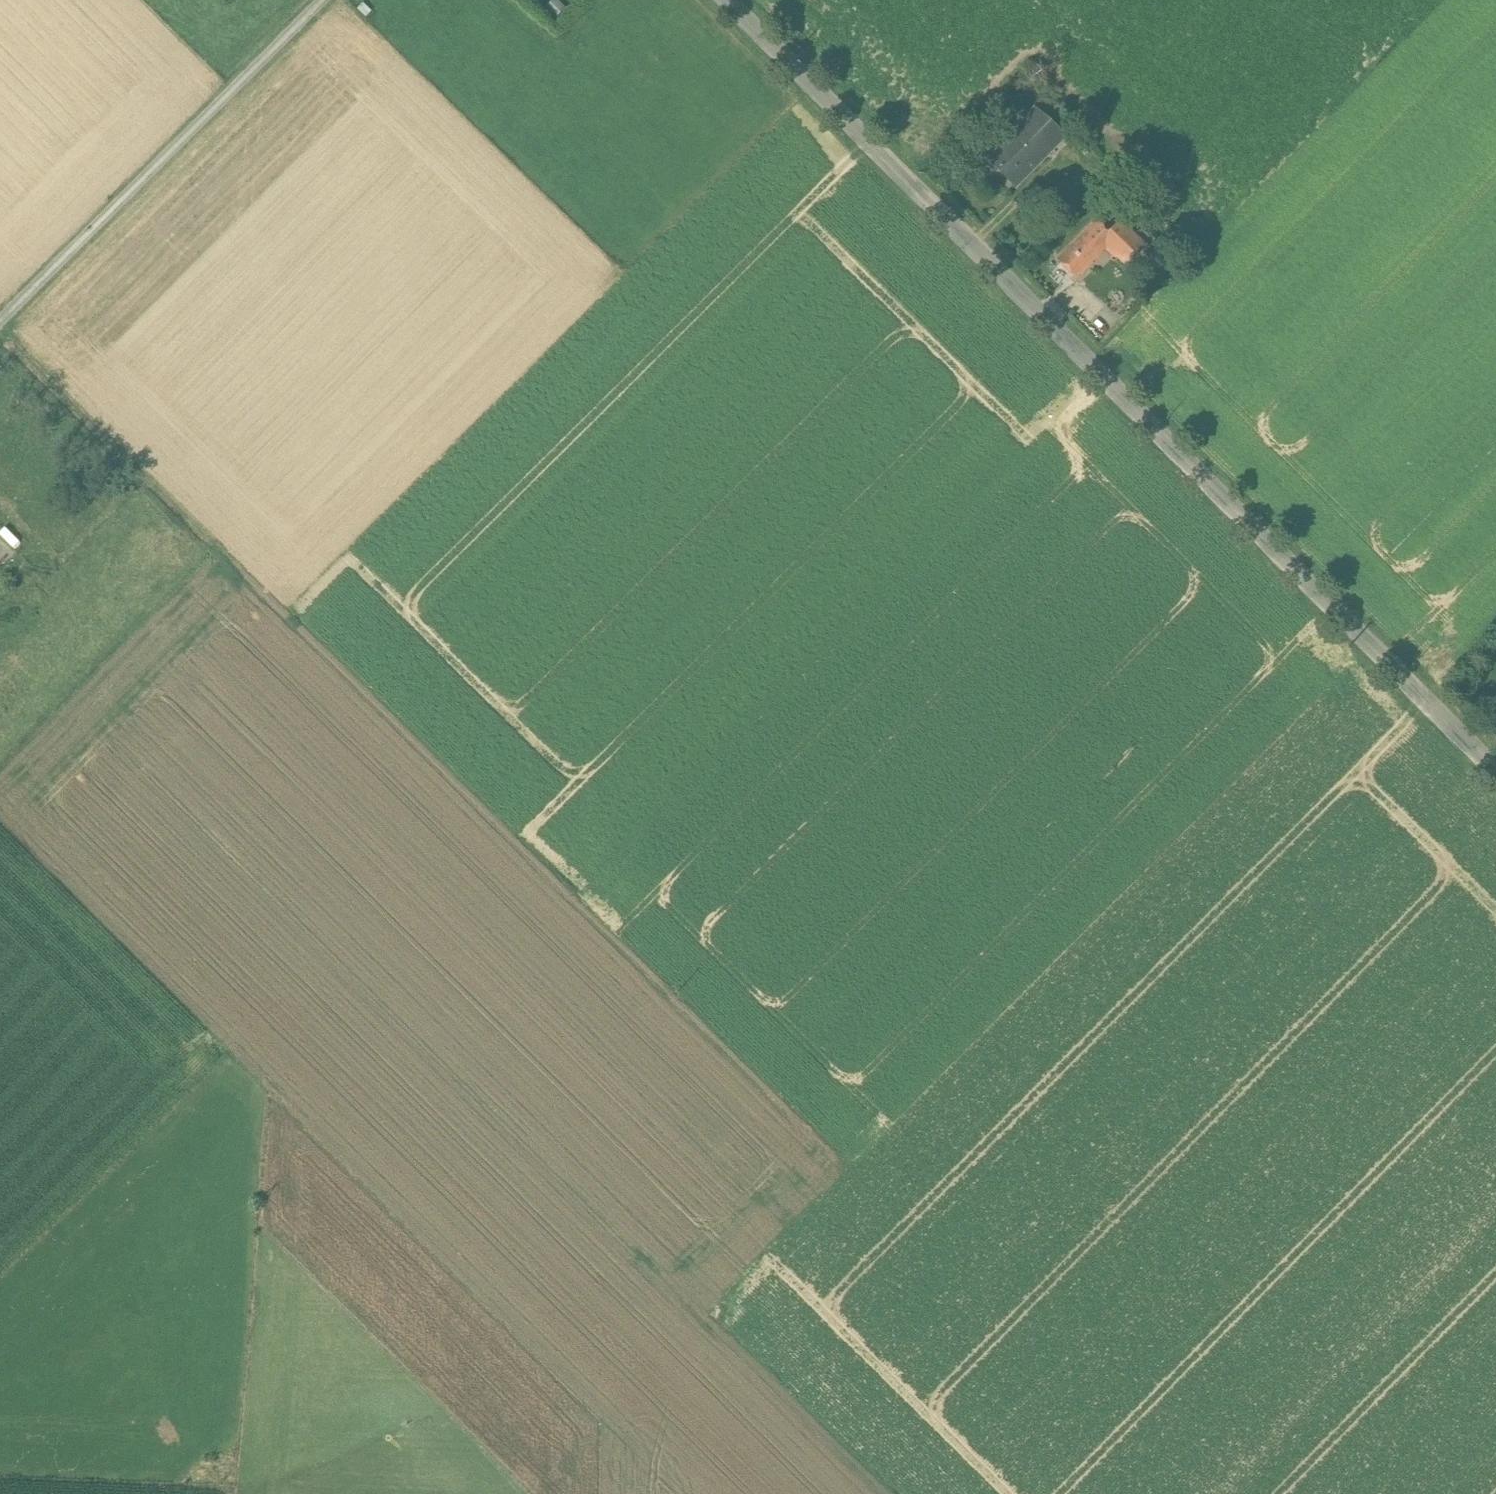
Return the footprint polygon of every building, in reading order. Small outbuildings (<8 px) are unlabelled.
[(558,0),(552,0),(546,6),(557,16),(566,7),(558,0)] [(1036,106),(986,158),(1016,187),(1068,135),(1036,106)] [(1099,218),(1058,260),(1077,279),(1118,237),(1099,218)]
